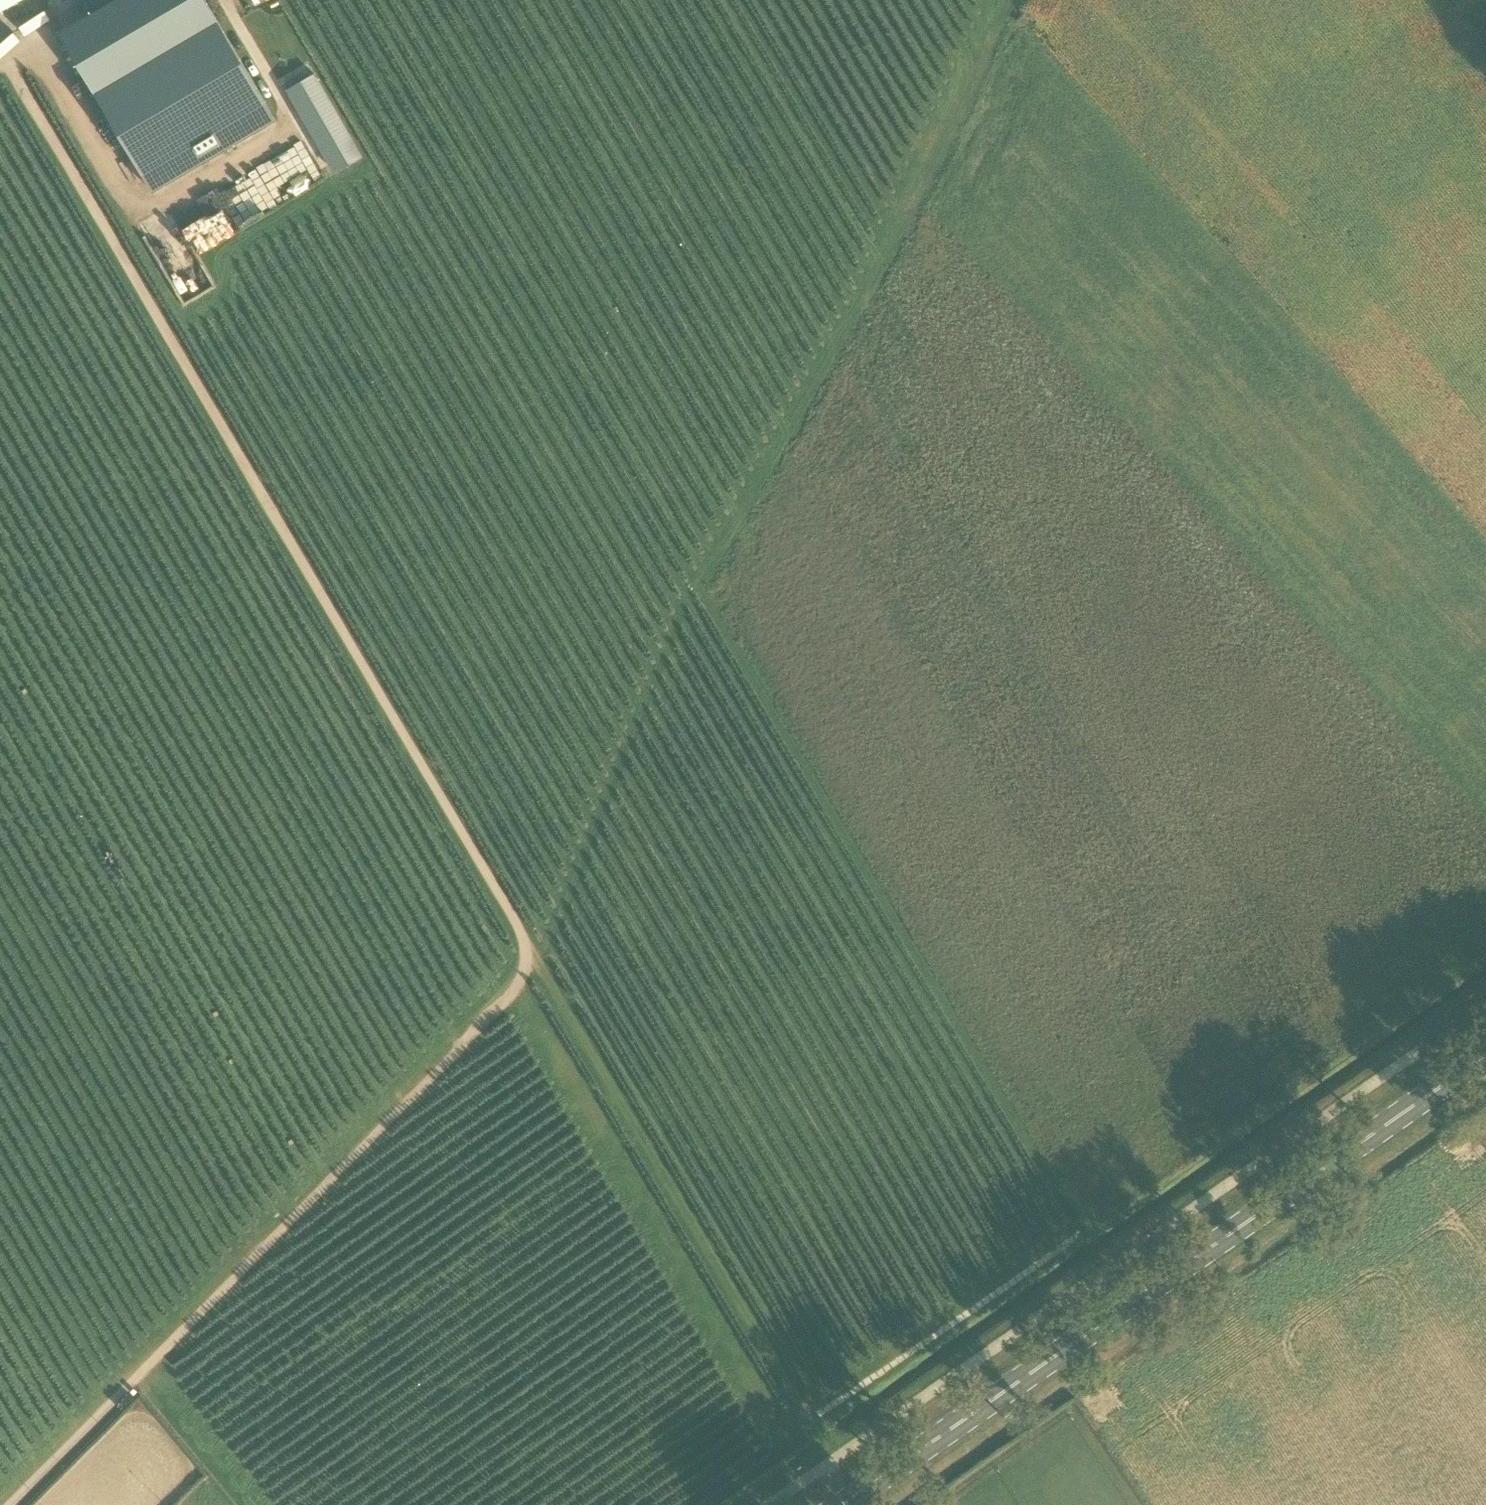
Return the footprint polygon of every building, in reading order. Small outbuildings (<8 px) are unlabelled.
[(261,127),(201,0),(92,0),(51,19),(130,188),(261,127)] [(289,121),(319,179),(346,165),(315,107),(289,121)]
